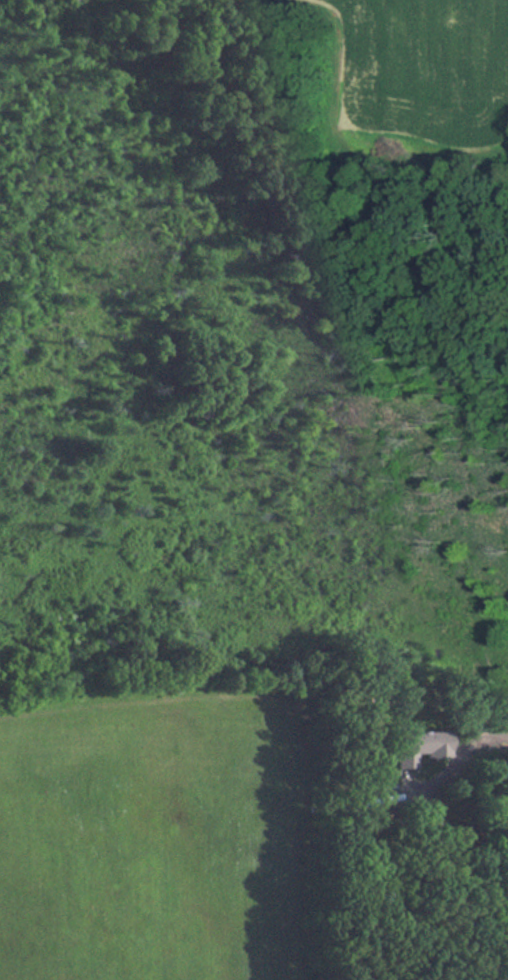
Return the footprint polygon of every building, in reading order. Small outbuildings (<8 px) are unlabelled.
[(395,768),(413,767),(413,753),(423,753),(423,758),(446,757),(445,730),(393,732),(395,768)]
